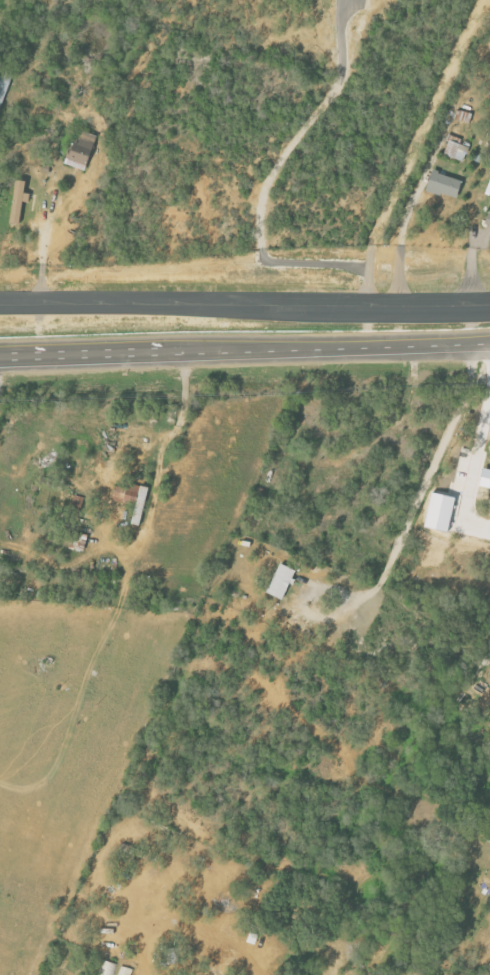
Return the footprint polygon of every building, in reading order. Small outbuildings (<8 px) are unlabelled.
[(100,137),(83,130),(68,164),(86,171),(100,137)] [(465,161),(469,146),(461,143),(462,139),(450,135),(444,155),(465,161)] [(459,199),(464,180),(433,171),(428,190),(459,199)] [(26,193),(28,181),(19,180),(11,222),(21,224),(25,202),(30,203),(32,194),(26,193)] [(150,487),(129,483),(129,488),(116,486),(113,500),(137,505),(133,524),(142,526),(150,487)] [(458,497),(434,492),(426,527),(450,532),(458,497)] [(297,570),(281,563),(269,593),(285,600),(297,570)] [(118,965),(104,960),(99,974),(115,974),(118,965)] [(134,969),(121,966),(119,974),(132,974),(134,969)]
